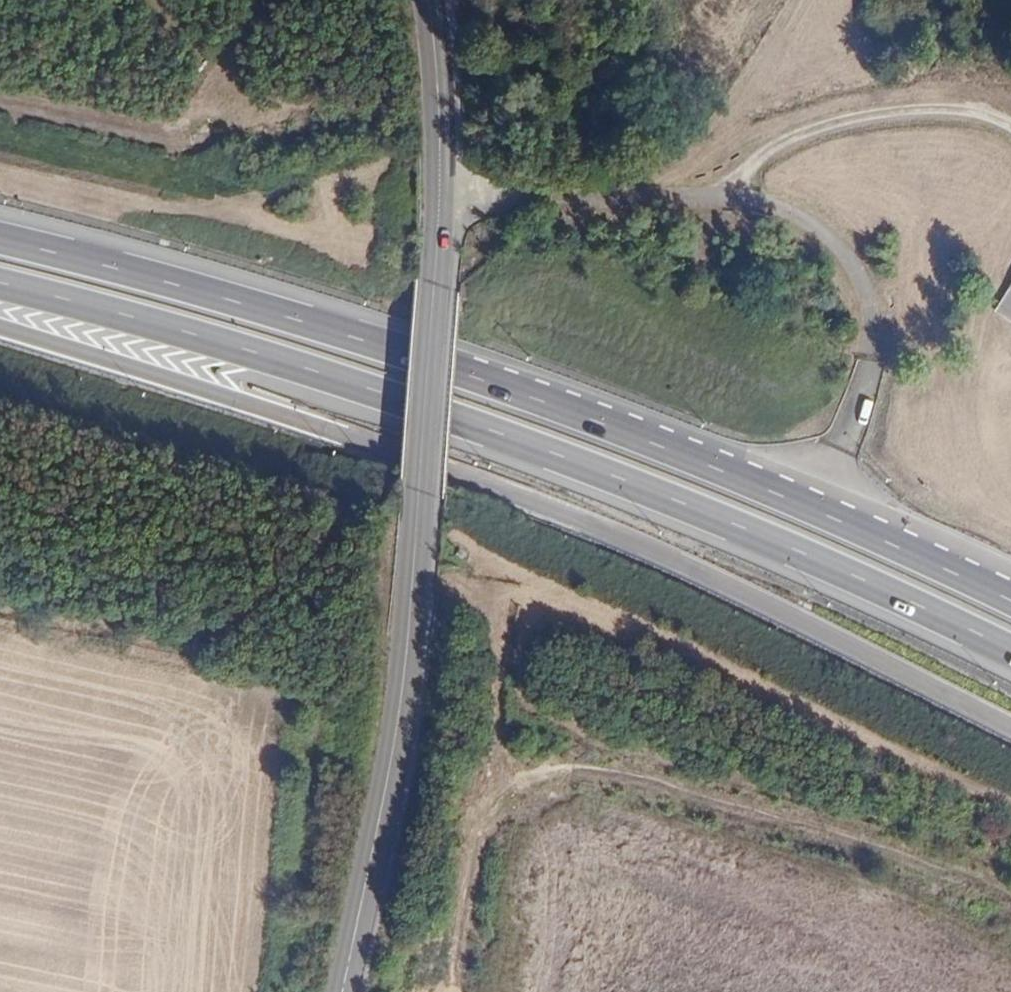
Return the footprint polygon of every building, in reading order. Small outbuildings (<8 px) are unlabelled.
[(1002,312),(1010,317),(1010,296),(1002,312)]
